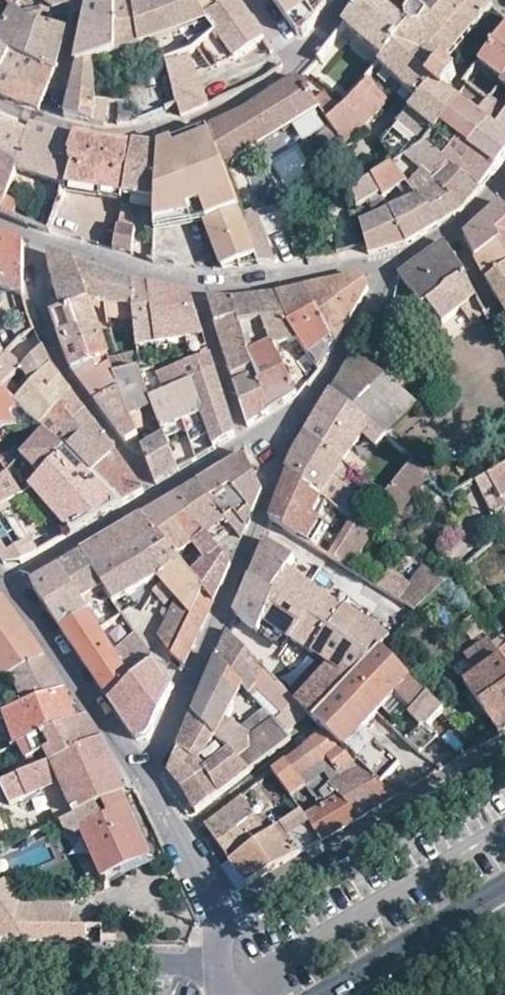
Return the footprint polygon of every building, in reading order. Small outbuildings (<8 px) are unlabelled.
[(139,46),(206,22),(204,16),(194,0),(150,0),(132,3),(139,46)] [(204,16),(210,13),(214,11),(218,9),(232,0),(194,0),(204,16)] [(234,61),(264,41),(252,22),(249,18),(247,16),(246,13),(236,0),(232,0),(218,9),(214,11),(210,13),(204,16),(206,22),(215,34),(234,61)] [(297,34),(298,36),(300,37),(302,37),(304,36),(332,3),(330,0),(275,0),(297,34)] [(336,75),(351,57),(371,75),(378,67),(384,62),(387,57),(408,31),(400,24),(372,0),(366,0),(332,41),(316,60),(336,75)] [(400,24),(413,8),(419,12),(429,0),(372,0),(400,24)] [(418,103),(378,141),(394,164),(426,145),(441,129),(461,106),(456,103),(443,92),(455,78),(443,67),(493,7),(486,0),(429,0),(419,12),(413,8),(400,24),(408,31),(387,57),(384,62),(378,67),(401,88),(418,103)] [(85,20),(76,65),(91,61),(112,55),(120,52),(132,48),(139,46),(132,3),(123,4),(88,5),(85,20)] [(13,7),(3,24),(59,50),(63,33),(65,27),(37,22),(34,21),(31,20),(28,18),(13,7)] [(54,72),(59,50),(3,24),(0,30),(0,46),(54,72)] [(503,83),(504,80),(504,31),(479,64),(480,65),(503,83)] [(234,61),(215,34),(199,47),(214,66),(218,71),(234,61)] [(46,92),(54,72),(0,46),(0,70),(46,92)] [(177,106),(180,117),(208,105),(200,84),(197,75),(193,66),(185,55),(165,60),(177,106)] [(70,92),(64,116),(77,119),(83,120),(89,122),(104,126),(107,101),(95,100),(93,85),(93,77),(93,71),(91,61),(76,65),(70,92)] [(197,75),(200,84),(218,71),(214,66),(197,75)] [(368,82),(388,101),(401,88),(378,67),(371,75),(367,81),(368,82)] [(5,98),(38,110),(42,101),(46,92),(0,70),(0,95),(5,98)] [(218,154),(223,166),(262,142),(319,108),(297,78),(268,97),(250,108),(240,115),(207,129),(217,155),(218,154)] [(327,121),(342,141),(343,144),(343,146),(343,149),(388,101),(368,82),(327,121)] [(504,139),(504,91),(500,88),(489,103),(477,118),(489,127),(504,139)] [(107,101),(104,126),(107,127),(117,124),(114,102),(107,101)] [(114,102),(117,124),(139,122),(126,103),(114,102)] [(458,142),(469,150),(489,127),(477,118),(461,106),(441,129),(458,142)] [(17,166),(28,124),(2,114),(0,114),(0,155),(17,166)] [(17,166),(15,171),(65,187),(71,169),(68,154),(69,151),(73,135),(53,130),(28,124),(17,166)] [(497,171),(503,163),(504,161),(504,139),(489,127),(469,150),(497,171)] [(153,201),(153,224),(199,215),(203,215),(204,223),(221,269),(257,255),(235,197),(223,166),(218,154),(217,155),(207,129),(157,148),(155,201),(153,201)] [(71,169),(65,187),(124,196),(133,145),(109,142),(103,141),(96,140),(73,135),(69,151),(68,154),(71,169)] [(443,160),(480,189),(488,181),(497,171),(469,150),(458,142),(443,160)] [(117,227),(113,250),(132,254),(135,230),(129,229),(134,197),(153,201),(155,201),(157,148),(133,145),(124,196),(119,227),(117,227)] [(417,198),(439,224),(456,214),(460,211),(469,201),(480,189),(443,160),(426,145),(394,164),(391,166),(406,183),(417,198)] [(2,207),(6,198),(13,181),(15,171),(17,166),(0,155),(0,207),(2,207)] [(380,194),(382,197),(406,183),(391,166),(372,178),(380,194)] [(15,171),(13,181),(61,197),(65,187),(15,171)] [(351,192),(357,208),(380,194),(372,178),(351,192)] [(0,211),(0,213),(22,222),(24,215),(15,211),(18,204),(6,198),(2,207),(0,211)] [(389,210),(406,243),(424,232),(439,224),(417,198),(389,210)] [(486,282),(504,269),(504,210),(500,204),(489,213),(484,217),(481,219),(480,220),(463,237),(486,282)] [(366,246),(369,254),(383,250),(406,243),(389,210),(360,223),(366,246)] [(153,224),(153,231),(204,223),(203,215),(199,215),(153,224)] [(21,295),(22,244),(0,236),(0,288),(21,295)] [(410,267),(398,276),(421,307),(425,303),(440,324),(461,308),(476,298),(463,274),(444,244),(410,267)] [(48,267),(60,311),(90,302),(103,304),(106,319),(134,322),(132,282),(122,280),(101,272),(86,267),(75,264),(45,254),(48,267)] [(504,314),(504,269),(486,282),(500,304),(504,314)] [(304,290),(335,345),(368,290),(358,277),(345,280),(334,283),(323,285),(313,288),(312,288),(304,290)] [(134,322),(136,345),(155,343),(148,286),(141,284),(132,282),(134,322)] [(148,286),(155,343),(183,339),(202,336),(189,296),(168,290),(161,288),(155,287),(148,286)] [(309,356),(318,371),(335,345),(304,290),(297,291),(291,292),(289,293),(281,294),(275,295),(287,325),(287,326),(297,341),(308,357),(309,356)] [(271,345),(272,347),(284,344),(297,341),(287,326),(287,325),(275,295),(267,296),(260,297),(254,298),(260,324),(268,342),(271,345)] [(207,300),(220,339),(242,332),(239,327),(260,324),(254,298),(242,299),(238,300),(237,300),(231,300),(225,300),(207,300)] [(484,314),(476,298),(461,308),(471,322),(484,314)] [(54,323),(58,335),(97,322),(90,302),(60,311),(50,314),(54,323)] [(60,341),(64,352),(103,339),(97,322),(58,335),(60,341)] [(229,366),(232,376),(252,368),(257,383),(259,389),(261,394),(263,400),(268,413),(294,396),(272,347),(271,345),(268,342),(260,324),(239,327),(242,332),(220,339),(229,366)] [(202,336),(183,339),(184,346),(204,343),(202,336)] [(71,371),(95,403),(118,391),(113,377),(107,359),(110,358),(103,339),(64,352),(67,360),(71,371)] [(284,344),(296,364),(308,357),(297,341),(284,344)] [(20,369),(31,384),(49,365),(45,357),(41,347),(21,367),(20,369)] [(107,359),(113,377),(137,370),(137,357),(136,352),(110,358),(107,359)] [(0,359),(0,389),(20,369),(21,367),(5,354),(4,355),(0,359)] [(330,393),(384,437),(416,404),(353,354),(330,393)] [(138,372),(150,400),(191,382),(190,380),(213,371),(208,355),(149,379),(147,371),(138,372)] [(137,370),(138,372),(147,371),(153,369),(151,361),(145,356),(137,357),(137,370)] [(0,428),(16,427),(9,413),(17,406),(40,426),(70,394),(61,382),(49,365),(31,384),(15,401),(0,389),(0,427),(0,428)] [(232,376),(248,427),(254,422),(268,413),(263,400),(261,394),(259,389),(257,383),(252,368),(232,376)] [(118,391),(135,431),(140,429),(138,412),(152,407),(150,400),(138,372),(137,370),(113,377),(118,391)] [(152,407),(161,429),(195,416),(199,426),(200,429),(205,428),(212,448),(234,436),(217,383),(213,371),(190,380),(191,382),(150,400),(152,407)] [(100,408),(125,443),(136,436),(137,436),(135,431),(118,391),(95,403),(100,408)] [(306,434),(342,464),(362,436),(402,474),(411,462),(412,461),(384,437),(330,393),(317,417),(306,434)] [(46,432),(54,439),(81,409),(76,403),(70,394),(40,426),(46,432)] [(66,450),(67,449),(92,424),(87,418),(81,409),(54,439),(66,450)] [(163,435),(165,439),(199,426),(195,416),(161,429),(163,435)] [(67,449),(92,475),(101,463),(105,460),(108,457),(113,452),(102,437),(92,424),(67,449)] [(10,480),(20,496),(30,489),(28,488),(66,450),(54,439),(46,432),(25,453),(31,461),(10,480)] [(326,501),(334,506),(341,495),(348,485),(356,476),(342,464),(306,434),(298,445),(296,450),(294,453),(292,457),(285,472),(287,473),(291,476),(293,478),(297,480),(302,484),(303,485),(306,487),(320,496),(326,501)] [(141,449),(155,485),(164,479),(177,470),(165,439),(163,435),(141,449)] [(30,489),(70,535),(90,524),(122,506),(104,486),(99,481),(92,475),(67,449),(66,450),(28,488),(30,489)] [(104,486),(122,506),(131,501),(143,493),(113,452),(108,457),(105,460),(101,463),(92,475),(99,481),(104,486)] [(216,473),(198,483),(203,491),(208,497),(213,503),(218,510),(222,516),(225,521),(234,514),(246,528),(263,490),(244,456),(216,473)] [(381,499),(407,523),(438,484),(411,462),(402,474),(381,499)] [(8,504),(20,496),(10,480),(0,466),(0,509),(8,504)] [(504,493),(504,473),(501,466),(487,474),(500,496),(504,493)] [(300,540),(304,543),(313,530),(318,522),(315,520),(308,515),(320,496),(306,487),(303,485),(302,484),(297,480),(293,478),(291,476),(287,473),(277,499),(268,521),(270,522),(300,540)] [(175,497),(205,536),(207,536),(225,522),(225,521),(222,516),(218,510),(213,503),(208,497),(203,491),(198,483),(185,491),(175,497)] [(407,523),(416,531),(448,492),(438,484),(407,523)] [(308,515),(315,520),(326,501),(320,496),(308,515)] [(200,586),(214,603),(230,565),(223,556),(207,536),(205,536),(175,497),(158,508),(143,517),(159,537),(170,551),(188,572),(200,586)] [(1,565),(19,563),(38,553),(8,504),(0,509),(0,562),(1,565)] [(349,567),(372,527),(348,513),(325,554),(349,567)] [(246,528),(234,514),(225,521),(225,522),(242,541),(244,534),(246,528)] [(89,549),(102,571),(159,537),(143,517),(123,529),(89,549)] [(207,536),(223,556),(240,543),(242,541),(225,522),(207,536)] [(304,543),(311,547),(319,535),(313,530),(304,543)] [(103,587),(114,603),(156,576),(177,599),(161,633),(171,656),(183,666),(214,603),(200,586),(188,572),(170,551),(159,537),(102,571),(89,549),(85,551),(81,553),(103,587)] [(274,595),(288,605),(304,583),(287,570),(294,561),(291,559),(265,541),(258,558),(250,578),(274,594),(274,595)] [(35,590),(60,627),(86,612),(84,608),(80,602),(90,595),(103,587),(81,553),(66,562),(34,581),(35,590)] [(397,601),(413,612),(415,610),(445,583),(424,567),(409,585),(406,591),(397,601)] [(409,585),(389,569),(388,570),(392,575),(396,581),(401,586),(406,591),(409,585)] [(376,587),(397,601),(406,591),(401,586),(396,581),(392,575),(388,570),(376,587)] [(310,718),(312,720),(346,684),(370,660),(344,643),(288,605),(274,595),(274,594),(250,578),(238,607),(234,616),(257,633),(263,623),(290,641),(327,667),(294,702),(310,718)] [(304,583),(288,605),(344,643),(370,660),(380,649),(387,641),(389,640),(342,607),(340,609),(304,583)] [(80,602),(84,608),(94,603),(90,595),(80,602)] [(2,682),(10,676),(43,659),(14,617),(2,600),(0,601),(0,678),(2,682)] [(497,652),(504,647),(504,642),(476,600),(465,608),(473,618),(487,639),(497,652)] [(82,661),(109,701),(131,681),(113,652),(98,630),(86,612),(60,627),(82,661)] [(226,632),(248,653),(252,646),(254,643),(257,633),(234,616),(226,632)] [(452,650),(458,660),(475,647),(487,639),(473,618),(459,627),(467,638),(452,650)] [(242,687),(252,697),(259,690),(282,715),(294,702),(264,671),(265,670),(248,653),(226,632),(220,648),(215,659),(242,687)] [(113,652),(131,681),(153,661),(135,634),(113,652)] [(498,736),(504,732),(504,664),(497,652),(487,639),(475,647),(458,660),(449,666),(498,736)] [(346,684),(376,715),(396,694),(414,710),(409,715),(421,727),(428,727),(442,713),(426,697),(380,649),(370,660),(346,684)] [(10,676),(23,706),(65,691),(53,674),(43,659),(10,676)] [(240,765),(248,772),(290,740),(284,735),(286,733),(272,719),(250,736),(239,729),(224,720),(242,687),(215,659),(203,688),(192,715),(212,737),(215,739),(218,742),(222,745),(226,749),(230,755),(235,760),(240,765)] [(109,701),(131,734),(133,737),(135,738),(137,739),(141,740),(143,740),(147,738),(149,735),(161,711),(172,688),(153,661),(131,681),(109,701)] [(341,747),(380,786),(399,766),(367,733),(361,731),(376,715),(346,684),(312,720),(325,732),(341,747)] [(2,714),(13,746),(16,745),(84,718),(75,706),(65,691),(23,706),(2,713),(2,714)] [(239,729),(250,736),(272,719),(263,710),(239,729)] [(187,800),(195,812),(248,772),(240,765),(235,760),(230,755),(226,749),(222,745),(218,742),(215,739),(212,737),(192,715),(168,774),(179,787),(182,791),(187,800)] [(27,760),(32,771),(49,764),(70,757),(69,755),(101,742),(94,732),(84,718),(16,745),(24,761),(27,760)] [(441,740),(428,727),(408,747),(421,760),(441,740)] [(271,774),(291,799),(305,789),(299,781),(327,760),(325,759),(341,747),(325,732),(286,762),(271,774)] [(73,816),(74,817),(103,804),(121,796),(124,794),(124,793),(112,766),(101,742),(69,755),(70,757),(49,764),(58,784),(73,816)] [(304,817),(319,841),(362,816),(372,810),(392,798),(386,791),(380,786),(341,747),(325,759),(327,760),(338,776),(340,779),(331,785),(327,787),(320,793),(317,795),(316,798),(315,800),(316,804),(318,808),(304,817)] [(5,782),(13,801),(58,784),(49,764),(32,771),(21,776),(18,776),(5,782)] [(1,785),(9,803),(13,801),(5,782),(2,784),(1,785)] [(386,791),(392,798),(399,794),(391,787),(386,791)] [(50,813),(62,809),(55,788),(43,792),(50,813)] [(79,832),(100,879),(148,858),(121,796),(103,804),(109,818),(81,831),(79,832)] [(204,826),(229,861),(267,835),(260,827),(257,823),(253,817),(251,813),(241,797),(204,826)] [(74,817),(81,831),(109,818),(103,804),(74,817)] [(300,811),(277,827),(285,840),(293,835),(303,850),(319,841),(304,817),(300,811)] [(229,861),(246,885),(303,850),(293,835),(285,840),(277,827),(267,835),(229,861)] [(246,885),(229,861),(220,867),(237,890),(246,885)] [(15,925),(20,925),(21,905),(0,872),(0,904),(15,925)] [(27,943),(15,925),(0,904),(0,943),(27,943)] [(21,905),(20,925),(69,926),(70,906),(21,905)] [(15,925),(27,943),(48,943),(101,945),(101,930),(101,928),(69,926),(20,925),(15,925)] [(101,930),(101,945),(114,945),(115,930),(101,930)]
